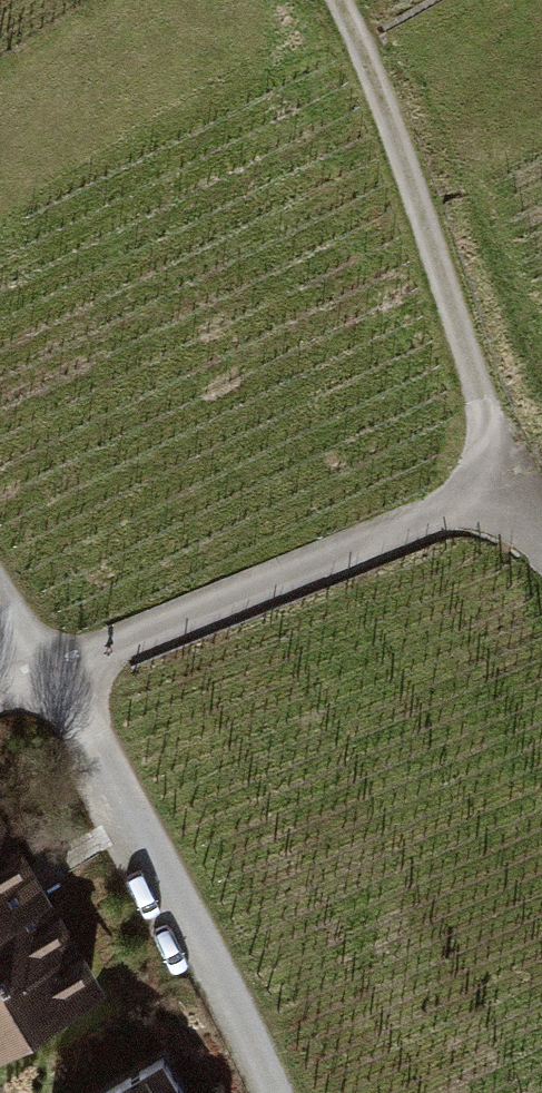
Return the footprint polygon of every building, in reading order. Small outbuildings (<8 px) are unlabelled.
[(110,997),(0,802),(0,1059),(110,997)] [(101,1092),(178,1092),(158,1060),(101,1092)]
